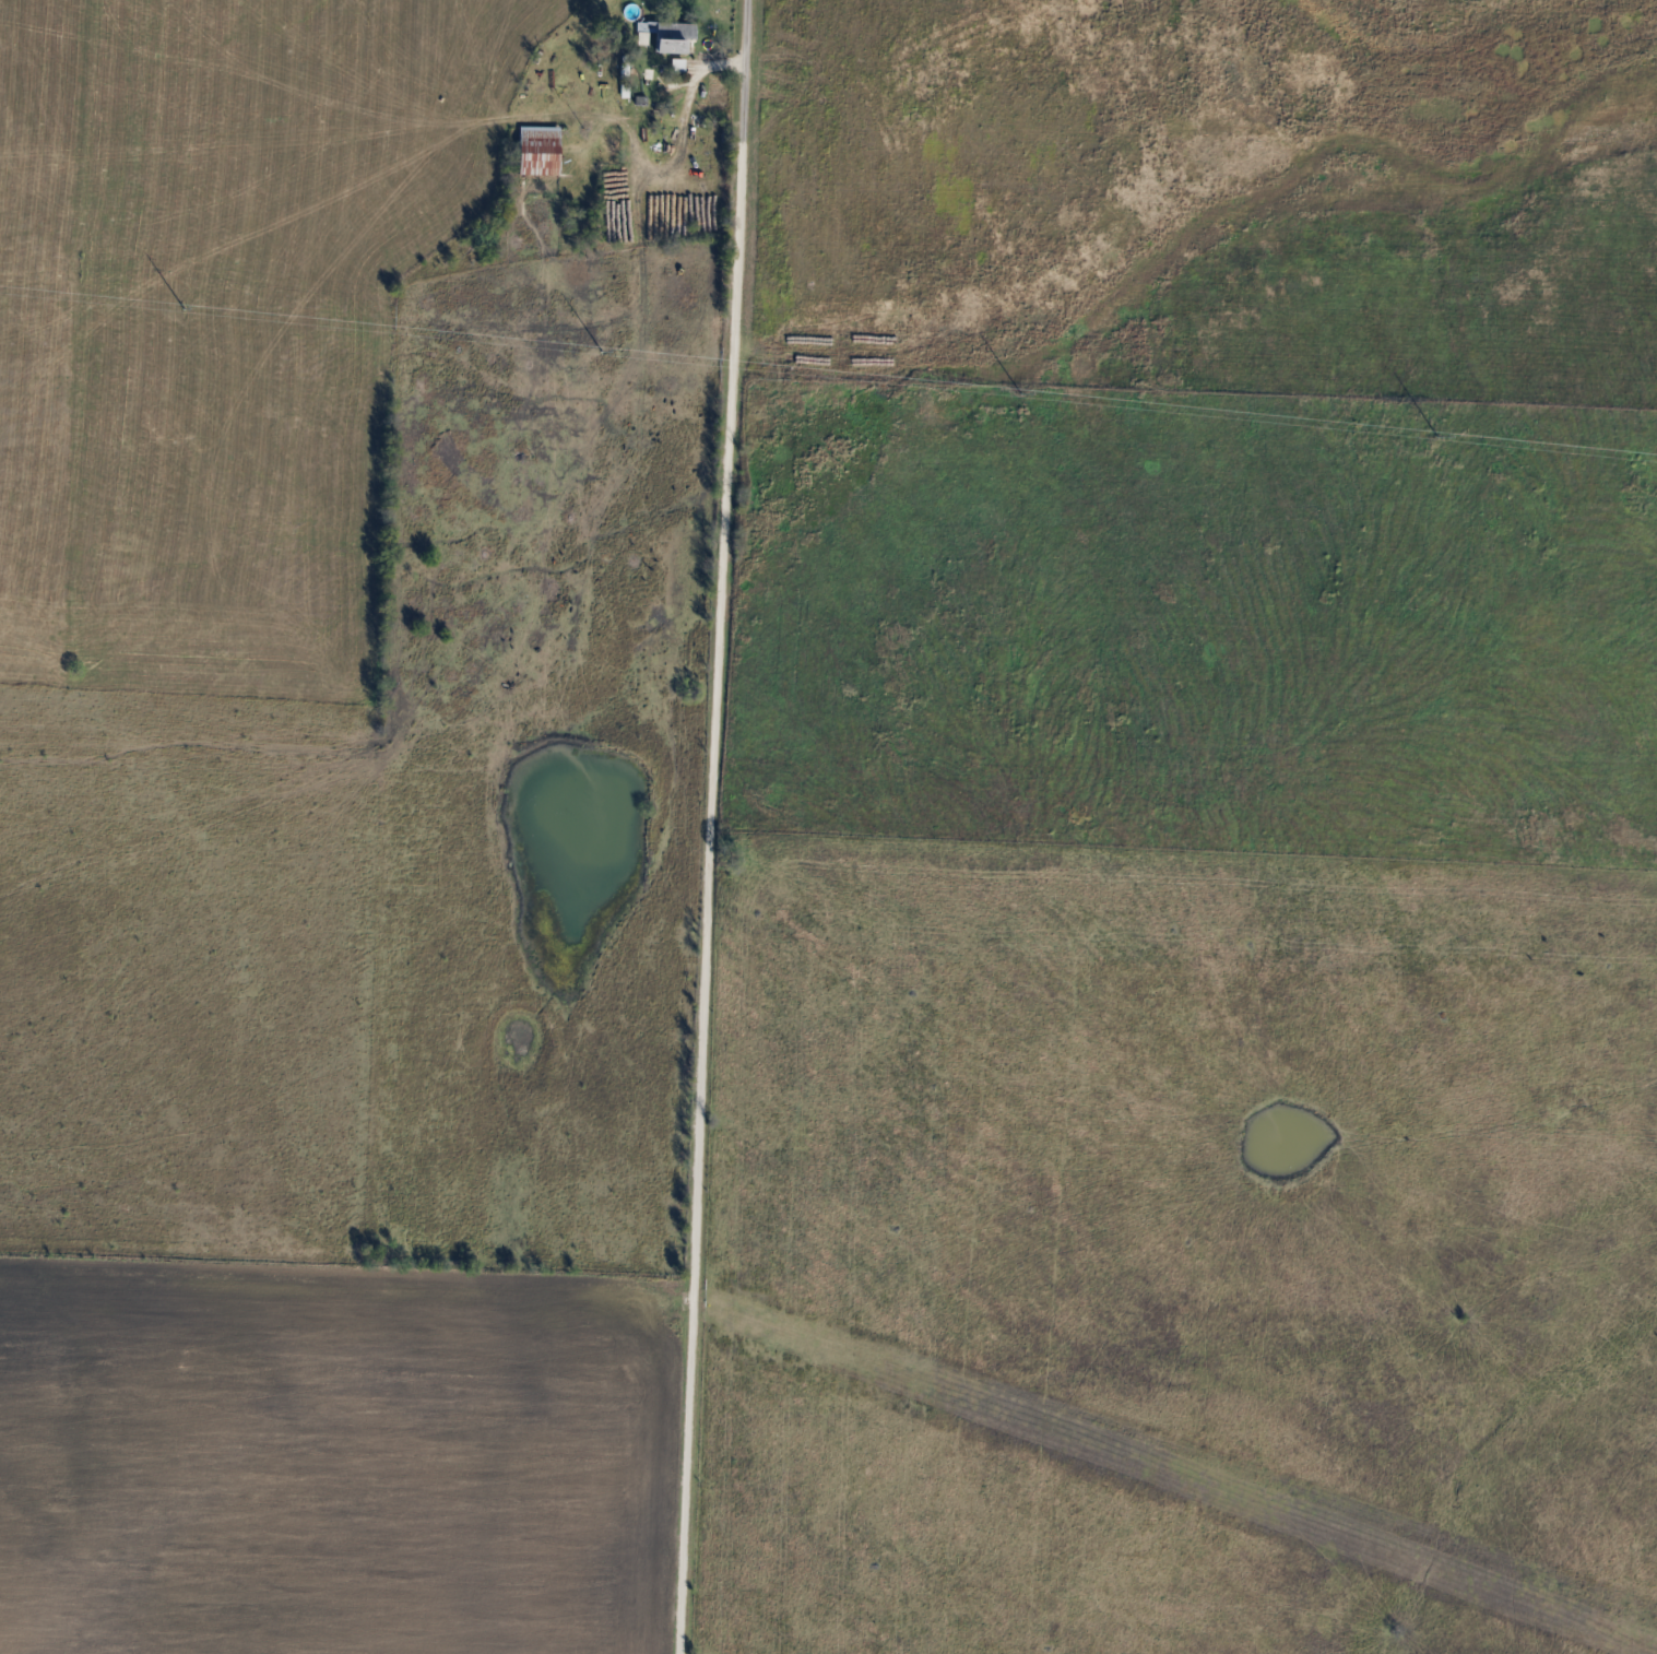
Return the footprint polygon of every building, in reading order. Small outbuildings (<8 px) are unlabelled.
[(694,41),(694,23),(636,23),(636,32),(655,32),(654,53),(687,53),(687,41),(694,41)] [(559,126),(518,126),(518,175),(559,175),(559,126)]
